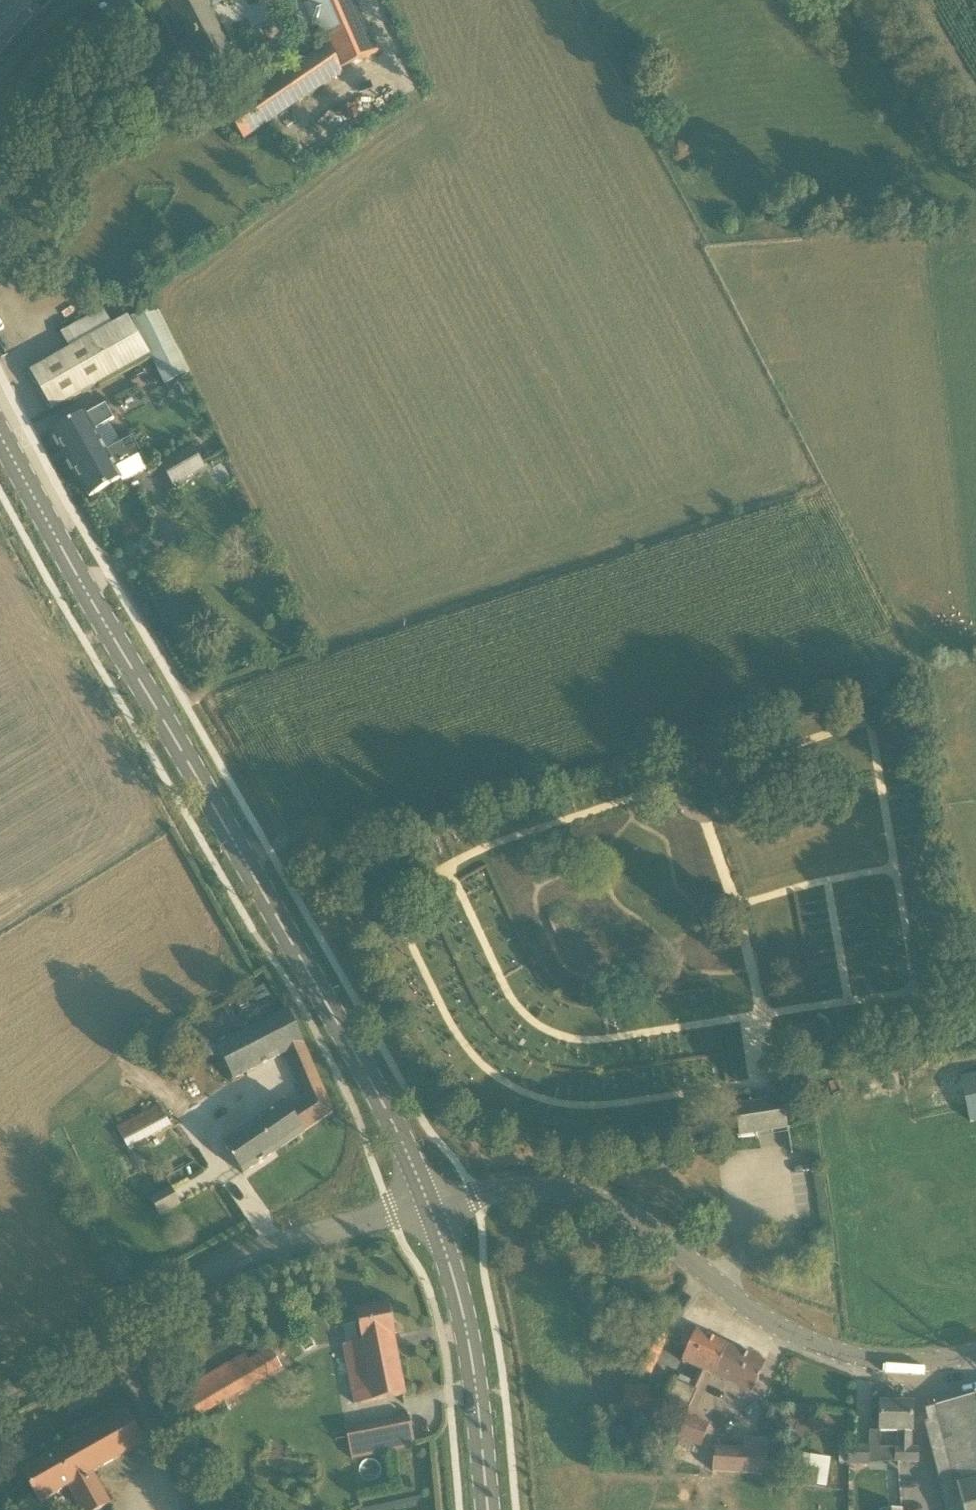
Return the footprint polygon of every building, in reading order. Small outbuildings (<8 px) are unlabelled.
[(188,42),(179,46),(197,82),(235,63),(203,0),(167,0),(188,42)] [(328,46),(227,114),(243,138),(341,73),(339,68),(376,52),(354,0),(308,0),(328,46)] [(31,371),(53,409),(148,356),(165,386),(191,371),(155,306),(130,320),(127,315),(112,324),(103,309),(68,329),(77,346),(31,371)] [(53,431),(76,473),(109,455),(108,452),(98,434),(95,430),(113,419),(105,404),(86,414),(86,413),(53,431)] [(121,445),(108,452),(109,455),(76,473),(90,497),(122,480),(124,483),(147,470),(139,456),(142,454),(133,438),(121,445)] [(205,466),(194,447),(161,465),(172,484),(205,466)] [(230,1115),(212,1128),(243,1175),(304,1133),(304,1132),(333,1112),(288,1010),(217,1041),(232,1075),(284,1053),(304,1098),(289,1109),(284,1102),(242,1132),(230,1115)] [(960,1077),(968,1109),(971,1123),(975,1122),(975,1073),(960,1077)] [(757,1136),(754,1116),(752,1102),(734,1105),(739,1139),(757,1136)] [(158,1104),(116,1126),(128,1149),(170,1127),(158,1104)] [(114,1212),(158,1191),(137,1145),(92,1166),(114,1212)] [(158,1214),(178,1203),(171,1188),(150,1199),(158,1214)] [(343,1344),(355,1405),(405,1395),(393,1336),(395,1335),(389,1304),(356,1310),(362,1341),(343,1344)] [(689,1409),(706,1373),(712,1361),(718,1363),(726,1345),(696,1332),(689,1328),(681,1345),(688,1349),(682,1362),(700,1370),(691,1390),(672,1381),(664,1398),(689,1409)] [(651,1374),(667,1339),(667,1338),(651,1330),(634,1367),(651,1374)] [(712,1361),(706,1373),(751,1394),(766,1363),(726,1345),(718,1363),(712,1361)] [(191,1421),(281,1368),(270,1349),(249,1362),(245,1355),(176,1395),(191,1421)] [(625,1418),(648,1418),(648,1385),(624,1386),(625,1418)] [(929,1441),(948,1509),(975,1509),(975,1396),(925,1409),(928,1421),(924,1422),(929,1441)] [(869,1466),(880,1464),(880,1433),(897,1433),(897,1449),(894,1449),(894,1462),(919,1462),(919,1449),(912,1449),(913,1404),(894,1404),(892,1400),(884,1400),(882,1403),(880,1403),(880,1431),(869,1431),(869,1448),(869,1466)] [(145,1444),(126,1412),(22,1471),(40,1503),(68,1487),(81,1509),(98,1509),(110,1503),(93,1474),(145,1444)] [(674,1446),(697,1454),(708,1424),(686,1416),(674,1446)] [(410,1419),(360,1429),(346,1432),(352,1459),(416,1446),(410,1419)] [(712,1472),(765,1475),(767,1451),(714,1448),(712,1472)] [(869,1466),(869,1448),(849,1448),(849,1466),(869,1466)] [(807,1486),(811,1456),(795,1453),(791,1483),(807,1486)] [(810,1486),(831,1486),(832,1456),(811,1455),(810,1486)]
